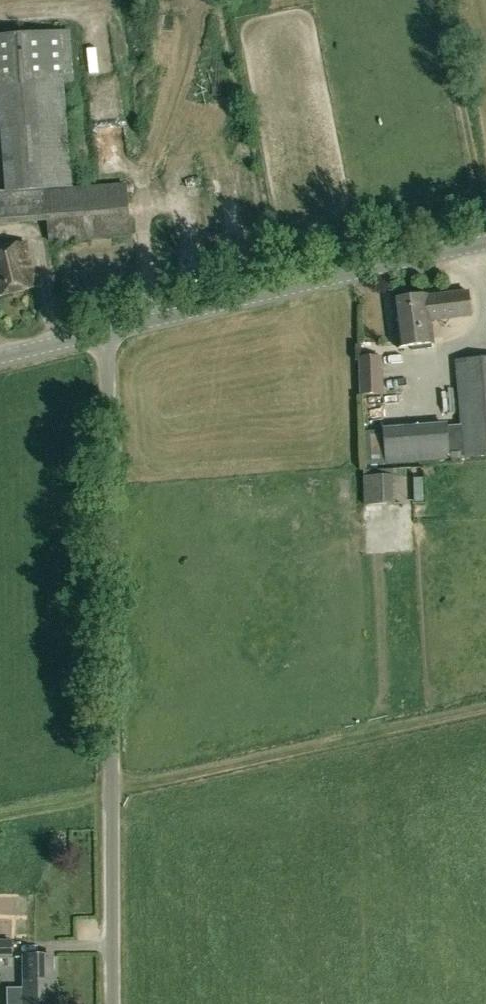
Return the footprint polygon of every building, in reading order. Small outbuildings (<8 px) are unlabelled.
[(73,81),(69,32),(0,37),(0,87),(2,86),(10,191),(0,191),(0,200),(2,221),(48,217),(49,243),(130,235),(126,185),(72,189),(63,82),(73,81)] [(36,287),(25,243),(0,249),(0,296),(36,287)] [(427,344),(434,343),(431,321),(470,316),(467,292),(428,296),(392,300),(397,348),(411,346),(412,350),(428,348),(427,344)] [(383,394),(381,358),(360,359),(361,395),(383,394)] [(447,440),(446,426),(383,431),(386,463),(485,454),(485,359),(457,361),(463,439),(447,440)] [(395,505),(394,476),(363,477),(364,506),(395,505)] [(0,942),(0,958),(11,958),(11,942),(0,942)] [(51,956),(23,957),(24,1003),(52,1003),(51,956)]
